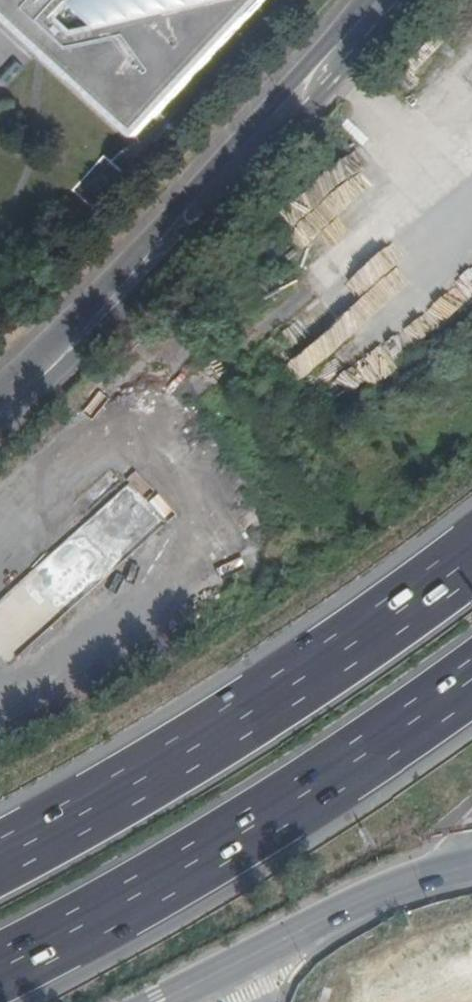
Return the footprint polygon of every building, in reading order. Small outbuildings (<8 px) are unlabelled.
[(140,136),(265,0),(0,0),(0,6),(140,136)] [(310,219),(295,237),(308,248),(323,230),(310,219)] [(370,255),(391,271),(400,260),(379,244),(370,255)] [(471,296),(471,273),(423,305),(434,321),(471,296)] [(338,307),(329,320),(348,334),(358,321),(338,307)] [(301,343),(321,364),(339,348),(319,326),(301,343)] [(66,539),(79,554),(65,567),(76,579),(69,585),(78,596),(163,519),(130,482),(66,539)] [(223,544),(245,530),(231,508),(209,523),(223,544)]
